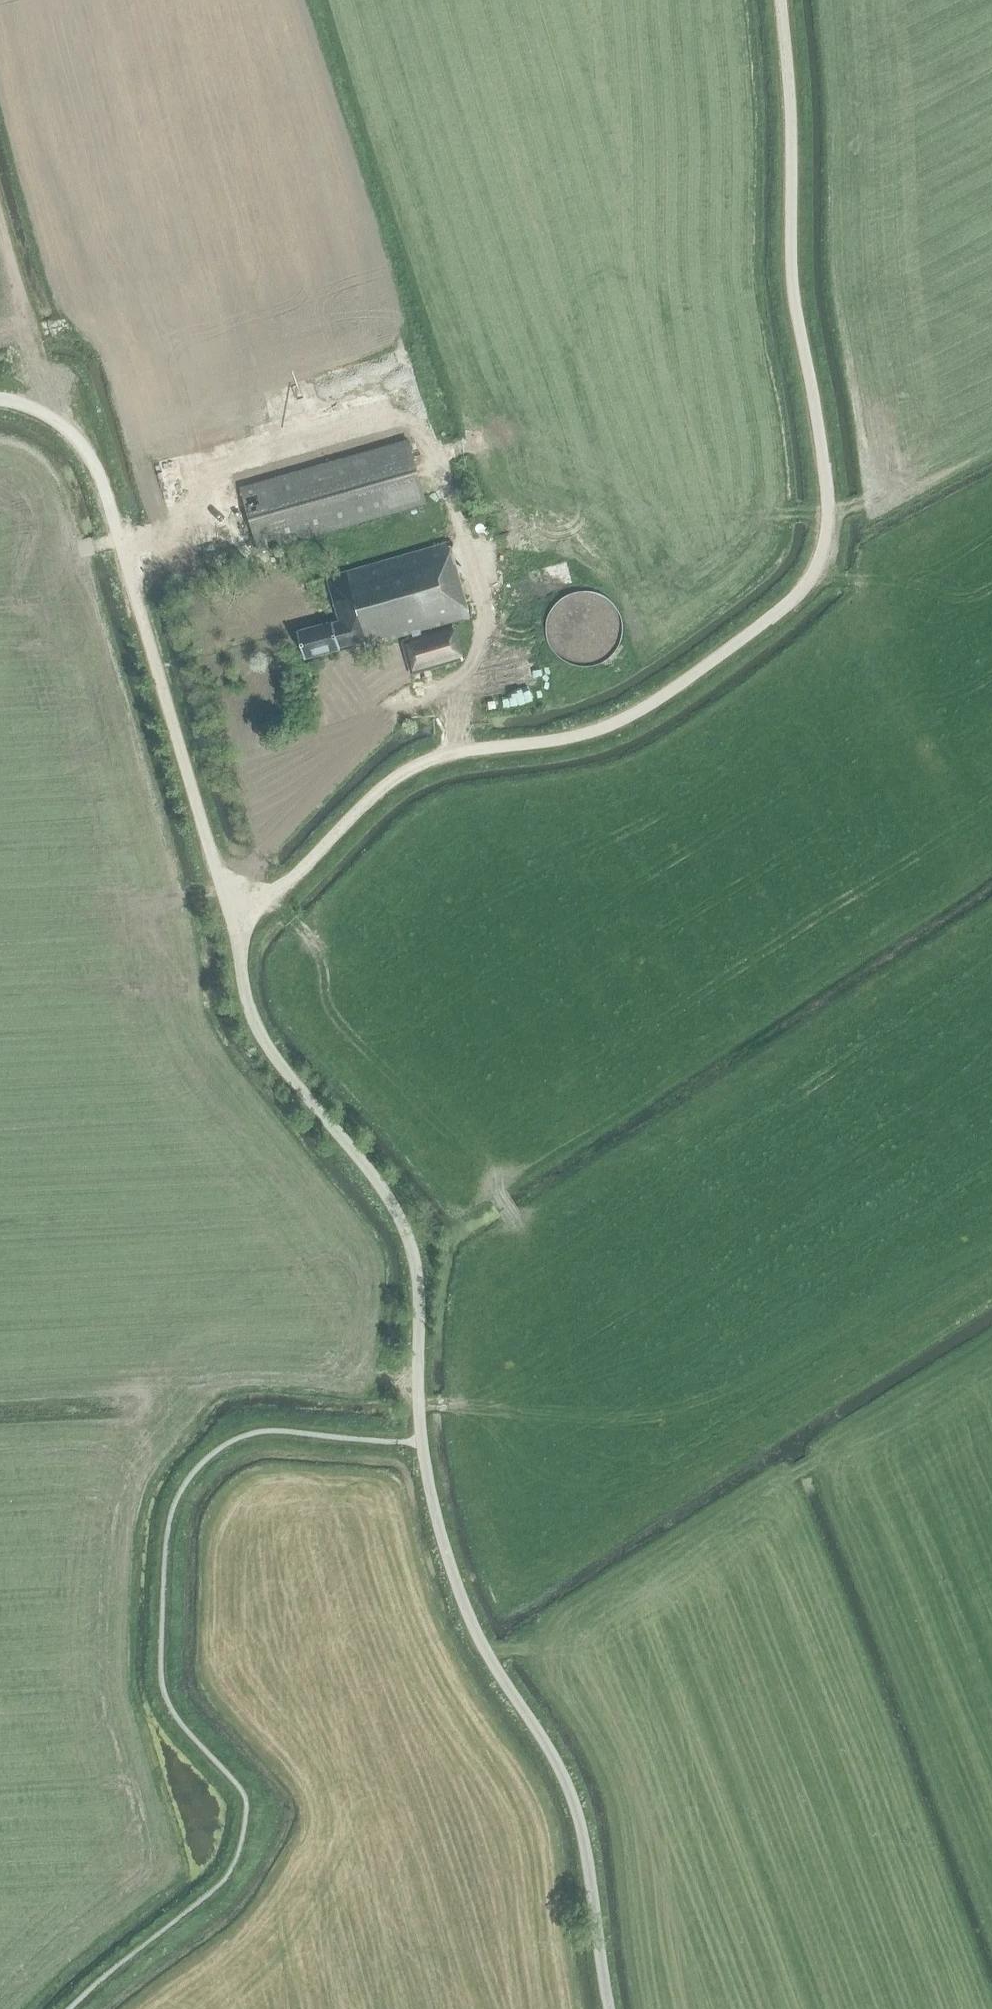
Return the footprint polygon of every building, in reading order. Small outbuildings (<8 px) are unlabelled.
[(241,490),(259,553),(426,505),(408,442),(241,490)] [(449,544),(326,579),(339,622),(332,624),(332,623),(297,633),(305,660),(340,650),(340,648),(364,641),(365,647),(412,634),(413,639),(402,642),(411,675),(463,661),(453,627),(421,637),(420,632),(470,618),(449,544)] [(575,666),(585,667),(594,666),(604,662),(611,656),(617,648),(621,639),(623,629),(621,619),(617,610),(611,602),(604,596),(594,593),(585,591),(575,593),(565,596),(558,602),(552,610),(548,619),(547,629),(548,639),(552,648),(558,656),(566,662),(575,666)]
